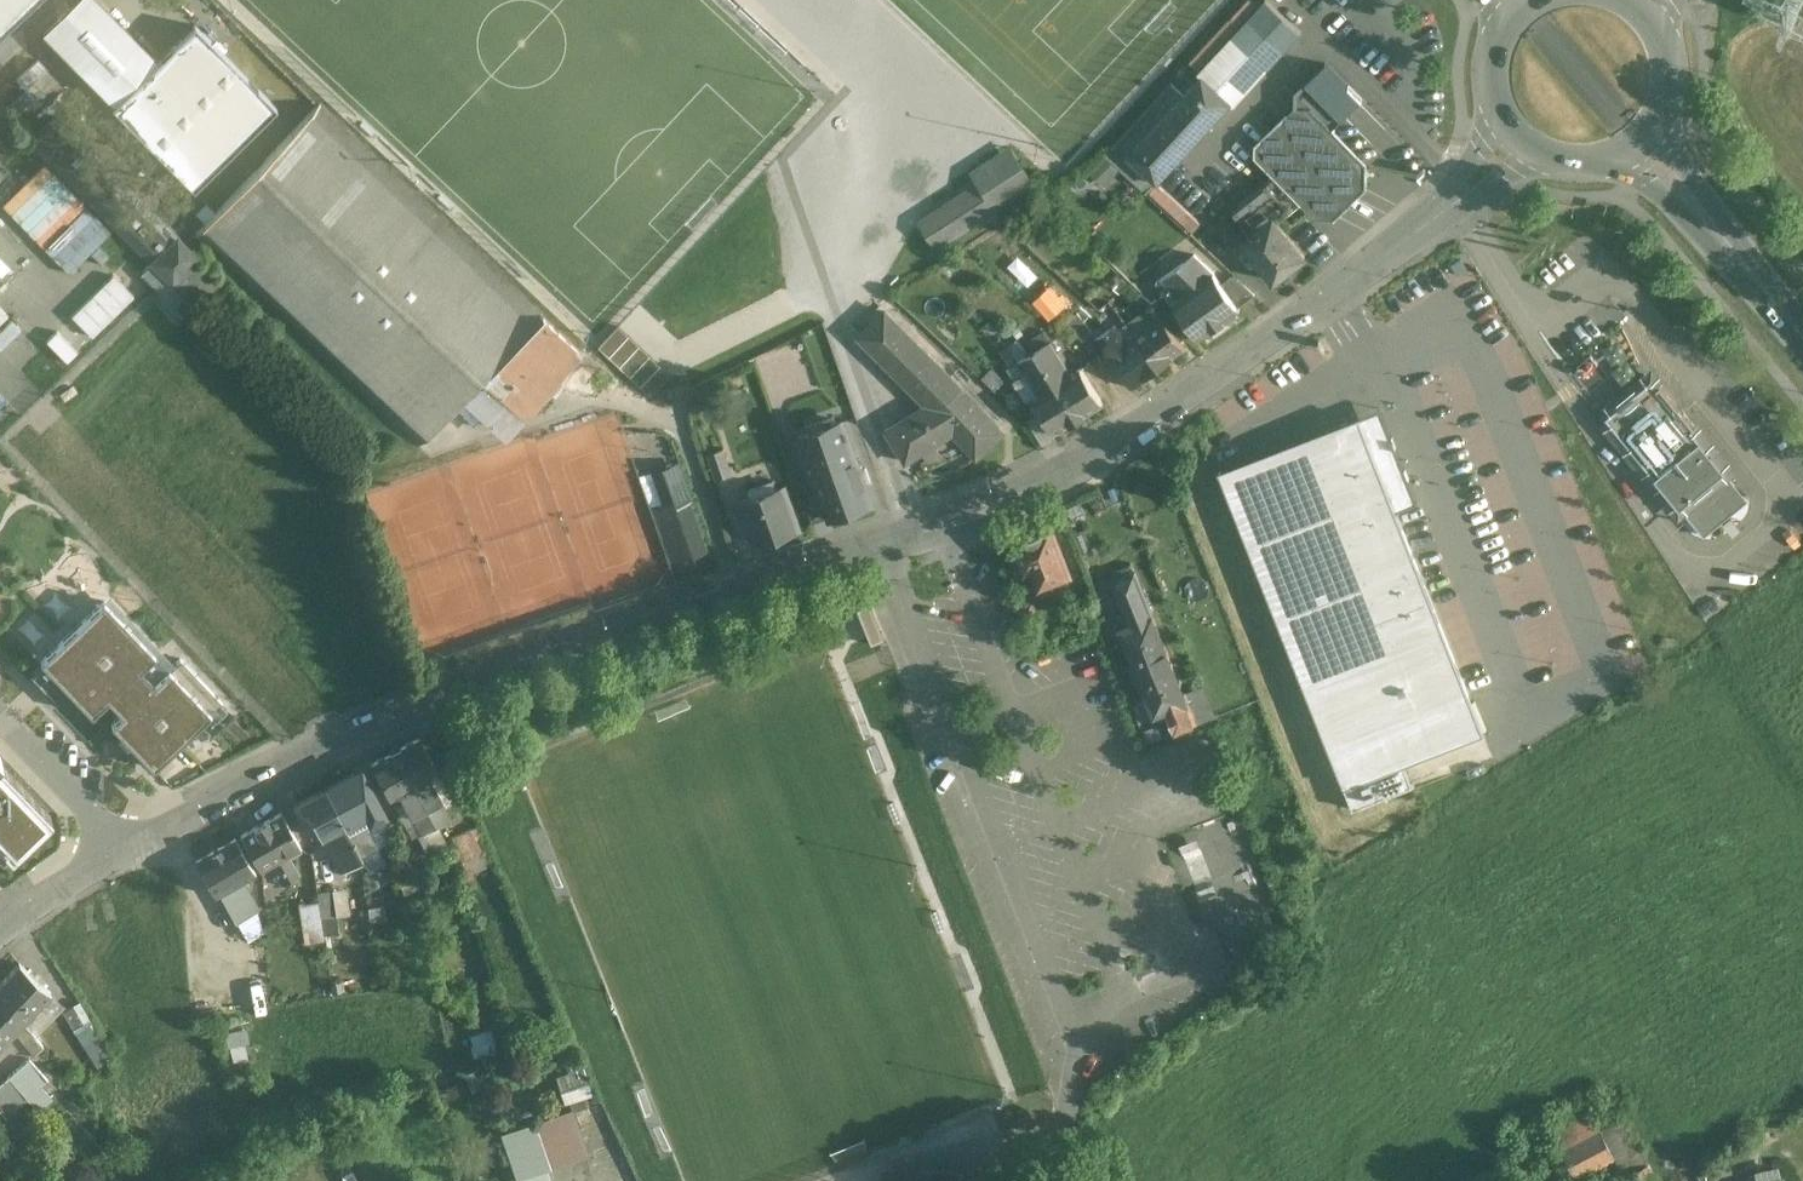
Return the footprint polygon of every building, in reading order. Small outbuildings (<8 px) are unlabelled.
[(37,0),(0,0),(0,34),(37,0)] [(113,0),(66,0),(42,24),(115,98),(163,50),(113,0)] [(1199,73),(1202,76),(1203,75),(1231,101),(1230,102),(1233,105),(1301,30),(1268,0),(1265,0),(1199,73)] [(198,15),(163,50),(115,98),(114,99),(193,179),(278,95),(198,15)] [(1295,91),(1296,111),(1260,146),(1260,160),(1274,174),(1267,180),(1271,186),(1270,187),(1287,209),(1299,200),(1311,212),(1332,213),(1360,185),(1360,164),(1329,133),(1363,99),(1326,61),(1295,91)] [(1184,95),(1170,110),(1199,136),(1230,102),(1231,101),(1203,75),(1202,76),(1184,95)] [(1184,95),(1171,83),(1156,100),(1169,111),(1170,110),(1184,95)] [(1156,100),(1106,154),(1147,192),(1157,181),(1129,155),(1169,111),(1156,100)] [(542,314),(319,103),(195,234),(418,445),(466,395),(542,314)] [(1199,136),(1170,110),(1169,111),(1129,155),(1157,181),(1158,181),(1199,136)] [(178,238),(56,116),(30,143),(152,264),(178,238)] [(977,182),(918,220),(937,249),(1039,182),(1017,151),(1012,142),(969,170),(977,182)] [(1305,256),(1275,218),(1287,209),(1270,187),(1271,186),(1267,180),(1265,177),(1261,180),(1263,183),(1238,202),(1254,222),(1247,228),(1251,233),(1243,239),(1274,279),(1305,256)] [(44,259),(85,299),(109,274),(68,234),(44,259)] [(221,281),(178,238),(152,264),(172,284),(163,293),(176,305),(184,297),(185,298),(187,296),(197,305),(221,281)] [(1213,272),(1195,253),(1163,276),(1182,294),(1173,301),(1199,336),(1226,318),(1230,320),(1238,314),(1237,309),(1240,307),(1238,305),(1255,294),(1238,278),(1225,287),(1213,272)] [(1069,301),(1050,284),(1034,301),(1052,319),(1069,301)] [(1140,292),(1132,299),(1142,310),(1146,307),(1152,303),(1140,292)] [(10,313),(0,303),(0,323),(10,313)] [(1184,347),(1152,303),(1146,307),(1155,321),(1135,336),(1146,351),(1142,355),(1152,370),(1184,347)] [(960,384),(886,310),(860,336),(927,404),(928,404),(960,384)] [(1093,332),(1077,312),(1068,319),(1084,339),(1093,332)] [(542,314),(466,395),(488,416),(486,418),(488,420),(490,418),(499,427),(507,419),(512,424),(581,351),(542,314)] [(622,323),(602,345),(654,391),(674,369),(622,323)] [(1128,340),(1116,324),(1098,337),(1132,384),(1152,370),(1142,355),(1146,351),(1135,336),(1128,340)] [(1023,347),(1015,340),(1009,344),(1018,359),(1029,353),(1023,347)] [(1071,373),(1051,340),(1037,348),(1057,381),(1071,373)] [(1029,353),(1018,359),(1026,372),(1039,392),(1057,381),(1037,348),(1029,353)] [(1071,373),(1057,381),(1078,417),(1103,402),(1081,367),(1071,373)] [(1026,372),(1013,380),(1026,400),(1032,396),(1039,392),(1026,372)] [(1652,383),(1645,374),(1639,379),(1640,380),(1618,398),(1617,397),(1606,406),(1606,414),(1608,416),(1608,417),(1609,419),(1607,421),(1607,428),(1630,457),(1636,452),(1704,535),(1744,503),(1744,495),(1730,478),(1729,479),(1722,471),(1724,470),(1722,468),(1725,466),(1723,463),(1725,462),(1721,457),(1719,458),(1718,456),(1714,459),(1691,430),(1695,427),(1660,385),(1656,389),(1651,384),(1652,383)] [(1039,392),(1032,396),(1044,415),(1054,432),(1078,417),(1057,381),(1039,392)] [(960,384),(928,404),(927,404),(887,429),(907,461),(954,432),(976,456),(1003,431),(960,384)] [(680,386),(666,392),(672,404),(685,398),(680,386)] [(482,416),(464,400),(455,409),(473,425),(482,416)] [(1395,512),(1418,500),(1382,408),(1219,470),(1354,810),(1415,789),(1401,763),(1483,730),(1395,512)] [(1054,432),(1044,415),(1036,420),(1048,441),(1056,436),(1054,432)] [(874,502),(845,416),(792,434),(808,482),(814,480),(819,493),(826,517),(874,502)] [(724,449),(708,454),(717,480),(733,474),(724,449)] [(676,464),(655,472),(668,508),(689,501),(676,464)] [(775,479),(750,488),(753,497),(743,501),(758,543),(800,528),(785,486),(778,488),(775,479)] [(819,493),(805,497),(813,521),(826,517),(819,493)] [(689,501),(668,508),(659,511),(676,560),(706,549),(689,501)] [(1042,524),(1034,527),(1031,533),(1014,540),(1021,559),(1013,562),(1017,574),(1032,568),(1042,593),(1053,589),(1050,581),(1070,573),(1052,525),(1049,526),(1042,524)] [(1182,692),(1130,564),(1111,571),(1132,624),(1123,627),(1157,711),(1165,708),(1175,732),(1216,716),(1199,677),(1194,679),(1197,686),(1182,692)] [(1032,601),(1017,607),(1023,621),(1038,615),(1032,601)] [(871,604),(858,610),(872,646),(886,640),(871,604)] [(94,605),(40,660),(90,709),(101,697),(119,715),(109,725),(150,765),(203,712),(162,672),(147,686),(131,670),(145,656),(94,605)] [(419,738),(395,751),(426,808),(440,801),(427,777),(437,772),(419,738)] [(426,808),(395,751),(370,764),(389,798),(398,793),(411,816),(426,808)] [(8,846),(46,808),(0,762),(0,838),(8,846)] [(360,769),(323,788),(343,824),(365,813),(369,821),(370,821),(384,814),(384,813),(360,769)] [(323,788),(293,804),(303,824),(305,823),(309,831),(315,827),(320,837),(322,836),(341,871),(362,860),(347,833),(342,825),(343,824),(323,788)] [(440,801),(426,808),(435,826),(449,818),(440,801)] [(426,808),(411,816),(420,834),(435,826),(426,808)] [(280,812),(240,835),(259,868),(269,862),(287,852),(299,845),(280,812)] [(343,824),(342,825),(347,833),(364,824),(365,825),(370,822),(370,821),(369,821),(365,813),(343,824)] [(364,824),(347,833),(360,856),(377,848),(365,825),(364,824)] [(493,863),(476,826),(451,837),(468,874),(493,863)] [(235,839),(196,861),(215,895),(241,880),(254,873),(235,839)] [(300,874),(287,852),(269,862),(282,884),(300,874)] [(241,880),(220,892),(235,919),(237,918),(251,910),(253,909),(241,889),(245,886),(241,880)] [(345,889),(332,891),(336,916),(349,914),(345,889)] [(332,891),(316,893),(320,919),(334,917),(336,916),(332,891)] [(317,901),(298,903),(304,942),(323,939),(323,936),(320,919),(317,901)] [(251,910),(237,918),(242,927),(256,919),(251,910)] [(334,917),(320,919),(323,936),(337,934),(334,917)] [(19,962),(0,981),(0,1001),(22,1021),(32,1011),(40,1002),(51,991),(50,990),(19,962)] [(68,998),(54,985),(50,990),(51,991),(40,1002),(47,1009),(52,1013),(68,998)] [(0,1001),(0,1045),(14,1030),(22,1021),(0,1001)] [(47,1009),(40,1002),(32,1011),(38,1018),(47,1009)] [(43,1046),(22,1021),(14,1030),(34,1054),(43,1046)] [(49,1080),(30,1059),(9,1077),(28,1099),(37,1091),(49,1080)] [(581,1061),(567,1065),(569,1072),(558,1076),(566,1101),(590,1093),(581,1061)] [(9,1077),(0,1085),(0,1110),(7,1117),(28,1099),(9,1077)] [(901,1118),(916,1166),(1036,1130),(1021,1082),(901,1118)] [(37,1091),(28,1099),(33,1105),(42,1097),(37,1091)] [(1602,1126),(1590,1106),(1552,1127),(1580,1176),(1618,1155),(1602,1126)] [(571,1107),(533,1120),(549,1165),(549,1167),(587,1153),(571,1107)] [(1649,1161),(1623,1114),(1602,1126),(1618,1155),(1628,1173),(1649,1161)] [(533,1120),(500,1132),(515,1176),(549,1165),(533,1120)] [(1628,1173),(1632,1180),(1660,1180),(1649,1161),(1628,1173)] [(1756,1170),(1759,1180),(1763,1180),(1783,1176),(1780,1164),(1756,1170)] [(546,1167),(549,1167),(549,1165),(515,1176),(517,1180),(551,1180),(546,1167)] [(1699,1172),(1701,1180),(1719,1180),(1716,1168),(1699,1172)] [(923,1172),(922,1179),(885,1178),(885,1180),(958,1180),(958,1173),(923,1172)]
